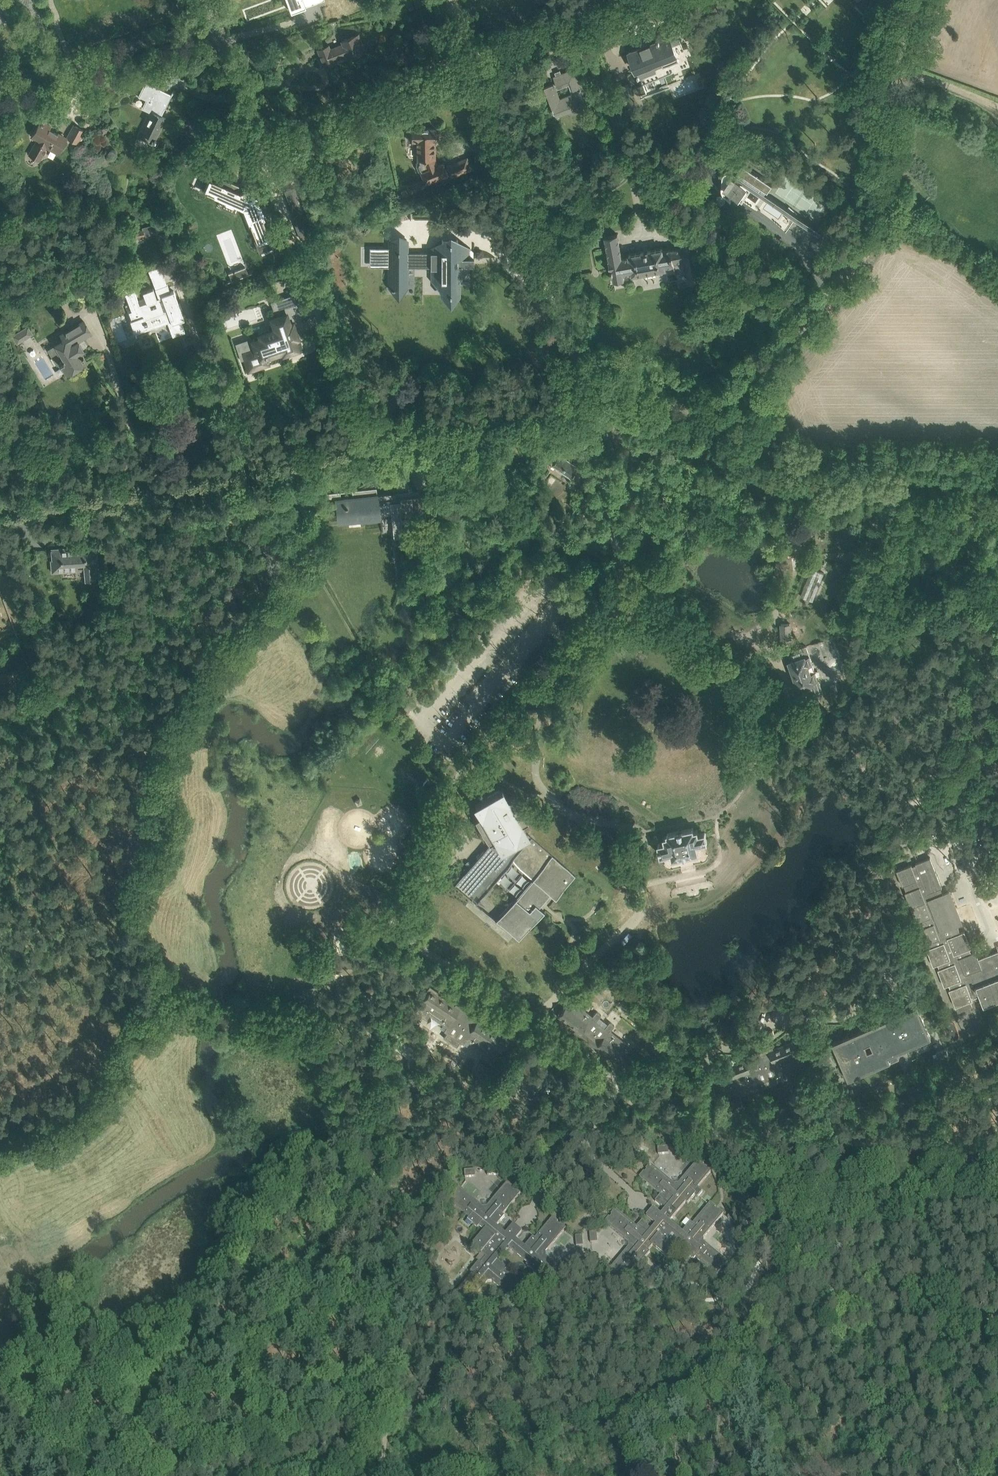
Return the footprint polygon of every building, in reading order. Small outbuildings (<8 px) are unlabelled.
[(294,10),(305,6),(303,0),(290,0),(294,10)] [(658,41),(629,52),(633,62),(636,71),(638,70),(644,84),(689,67),(679,41),(677,35),(673,26),(656,32),(659,40),(657,40),(658,41)] [(329,45),(327,45),(318,49),(324,66),(335,62),(333,59),(347,54),(348,57),(362,52),(356,36),(342,41),(343,44),(330,49),(329,45)] [(552,109),(553,112),(553,111),(555,115),(564,112),(585,104),(580,90),(578,91),(577,88),(582,86),(581,83),(575,68),(553,77),(556,82),(544,87),(552,109)] [(166,118),(160,115),(164,108),(165,109),(173,92),(172,92),(171,94),(145,82),(138,96),(147,100),(143,108),(150,111),(138,137),(153,144),(155,141),(156,139),(166,118)] [(622,84),(615,87),(621,103),(626,101),(625,97),(627,96),(622,84)] [(32,135),(38,138),(39,138),(30,154),(39,160),(46,148),(50,151),(52,147),(59,151),(66,139),(49,129),(50,126),(45,123),(51,114),(43,109),(38,119),(40,121),(32,135)] [(67,137),(77,143),(84,131),(74,125),(67,137)] [(436,128),(411,129),(412,141),(417,141),(418,159),(415,162),(415,166),(418,171),(419,172),(422,178),(425,183),(447,175),(446,172),(448,171),(447,168),(445,169),(443,163),(437,165),(434,158),(434,139),(436,139),(436,128)] [(721,187),(721,188),(722,189),(722,190),(722,191),(723,192),(724,193),(731,200),(731,199),(732,194),(757,211),(758,209),(760,210),(774,220),(786,231),(797,214),(766,193),(772,184),(742,163),(739,168),(736,166),(732,173),(731,173),(729,171),(728,170),(727,170),(726,170),(724,171),(723,172),(723,173),(722,174),(721,186),(721,187)] [(201,188),(201,189),(223,199),(237,205),(244,208),(256,239),(260,250),(261,249),(261,248),(271,244),(272,246),(273,246),(268,234),(263,219),(265,218),(258,199),(263,197),(263,196),(262,197),(257,186),(262,184),(262,183),(239,191),(237,190),(236,190),(238,186),(239,185),(229,181),(226,186),(225,185),(220,183),(206,177),(206,178),(207,178),(202,189),(201,188)] [(293,186),(284,189),(293,213),(300,210),(294,194),(296,193),(293,186)] [(129,232),(130,240),(134,239),(135,244),(146,242),(144,235),(163,231),(162,225),(155,226),(155,224),(142,226),(143,229),(129,232)] [(609,260),(611,276),(613,275),(614,281),(616,281),(623,280),(623,279),(624,279),(624,275),(632,273),(633,275),(645,273),(653,271),(666,269),(666,267),(675,266),(674,262),(686,260),(690,282),(700,280),(700,277),(705,276),(698,237),(693,237),(692,234),(681,236),(683,248),(672,250),(672,249),(663,251),(663,249),(629,255),(629,257),(622,258),(618,235),(605,237),(609,260)] [(373,250),(373,263),(382,263),(382,267),(388,267),(388,280),(407,280),(407,267),(422,267),(431,267),(431,271),(432,284),(442,283),(442,297),(458,296),(458,282),(473,266),(457,266),(456,242),(440,243),(440,247),(430,247),(431,252),(422,252),(407,252),(407,249),(407,240),(389,240),(389,247),(389,249),(389,250),(382,250),(373,250)] [(332,259),(338,261),(342,250),(337,248),(332,259)] [(150,275),(162,271),(160,265),(148,269),(150,275)] [(130,278),(118,282),(123,296),(126,295),(132,310),(129,311),(132,319),(130,320),(134,331),(147,326),(145,318),(164,311),(172,335),(184,331),(180,319),(184,318),(173,290),(170,291),(167,283),(155,288),(158,297),(157,298),(153,287),(143,291),(145,298),(147,302),(140,305),(138,300),(134,289),(130,278)] [(244,357),(240,358),(240,359),(242,358),(244,357),(247,368),(259,364),(256,354),(264,352),(266,356),(267,356),(268,356),(266,351),(279,346),(281,352),(282,354),(284,353),(284,351),(295,348),(293,342),(296,341),(295,339),(297,338),(297,337),(294,338),(289,325),(293,324),(292,322),(290,323),(285,308),(294,305),(291,296),(272,302),(269,303),(270,304),(272,303),(276,317),(271,319),(273,327),(272,328),(258,333),(259,336),(252,338),(250,338),(253,346),(245,349),(246,351),(242,352),(244,357)] [(60,363),(67,374),(86,362),(84,358),(84,357),(83,355),(82,356),(80,352),(83,350),(78,340),(91,333),(83,321),(64,332),(67,337),(56,344),(59,350),(51,355),(57,365),(59,363),(60,364),(60,363)] [(33,333),(28,324),(11,334),(17,343),(33,333)] [(552,463),(571,476),(578,466),(560,453),(552,463)] [(336,504),(336,505),(337,514),(338,514),(339,519),(356,518),(363,517),(364,517),(374,516),(374,517),(379,516),(378,504),(390,503),(390,506),(393,532),(393,537),(403,536),(401,522),(415,520),(415,519),(412,497),(412,496),(386,499),(386,494),(385,493),(377,494),(376,487),(352,490),(353,496),(341,498),(340,492),(341,492),(340,491),(327,492),(328,499),(328,500),(337,499),(337,504),(336,504)] [(526,502),(535,507),(539,501),(530,495),(526,502)] [(52,552),(52,554),(53,563),(60,562),(61,569),(84,567),(85,578),(99,577),(96,549),(83,551),(83,553),(70,554),(69,547),(52,548),(53,552),(52,552)] [(255,565),(263,573),(268,568),(272,572),(284,560),(272,548),(255,565)] [(812,568),(801,595),(813,600),(824,572),(812,568)] [(21,619),(23,627),(35,623),(33,615),(21,619)] [(791,639),(790,623),(781,624),(782,640),(791,639)] [(818,681),(809,655),(806,646),(797,649),(798,652),(791,654),(794,660),(790,662),(799,687),(811,683),(814,693),(822,690),(819,680),(818,681)] [(486,803),(479,796),(478,797),(481,800),(475,803),(480,813),(474,816),(489,843),(495,839),(500,849),(527,834),(522,824),(528,821),(513,794),(507,798),(502,788),(487,796),(488,797),(490,800),(486,803)] [(978,819),(981,828),(991,824),(988,815),(978,819)] [(661,855),(663,854),(671,853),(672,858),(674,857),(676,859),(681,858),(682,856),(688,854),(691,856),(695,855),(697,852),(699,852),(697,844),(707,841),(705,832),(698,834),(697,829),(694,830),(693,828),(667,833),(668,836),(664,837),(665,842),(658,843),(661,855)] [(895,832),(899,841),(907,837),(904,828),(895,832)] [(986,837),(990,848),(996,846),(997,851),(997,832),(986,837)] [(533,878),(496,921),(519,941),(544,911),(539,907),(550,894),(555,898),(575,875),(532,838),(512,861),(533,878)] [(944,894),(930,858),(915,863),(915,865),(911,867),(911,865),(897,870),(903,887),(904,886),(907,892),(905,893),(911,907),(917,922),(918,921),(921,928),(919,929),(925,944),(927,943),(929,948),(927,948),(933,965),(938,964),(940,968),(938,969),(944,986),(949,984),(951,989),(949,989),(955,1006),(956,1006),(958,1011),(972,1006),(970,1000),(972,999),(972,998),(979,995),(983,1006),(997,1000),(997,951),(978,959),(975,951),(971,953),(969,948),(971,948),(965,931),(960,932),(957,924),(961,922),(949,892),(944,894)] [(366,899),(359,910),(369,916),(375,904),(366,899)] [(478,913),(488,924),(493,920),(483,909),(478,913)] [(427,993),(416,1010),(427,1017),(429,1013),(447,1025),(444,1030),(447,1032),(443,1037),(450,1041),(454,1036),(469,1013),(460,1007),(459,1008),(437,993),(438,991),(430,985),(425,991),(427,993)] [(571,999),(557,1016),(579,1033),(577,1034),(586,1041),(600,1024),(603,1020),(599,1016),(601,1014),(596,1010),(592,1015),(579,1005),(571,999)] [(917,1005),(873,1024),(889,1061),(890,1062),(899,1058),(898,1055),(908,1051),(906,1048),(931,1037),(917,1005)] [(454,1036),(450,1041),(456,1046),(460,1040),(463,1042),(465,1038),(482,1050),(479,1055),(490,1062),(502,1045),(505,1047),(510,1039),(501,1034),(500,1035),(478,1021),(479,1019),(469,1013),(454,1036)] [(409,1022),(417,1027),(421,1021),(413,1016),(409,1022)] [(600,1024),(586,1041),(595,1048),(596,1047),(617,1064),(631,1046),(623,1040),(610,1030),(614,1025),(609,1021),(608,1023),(603,1020),(600,1024)] [(889,1061),(873,1024),(855,1032),(856,1033),(849,1036),(849,1035),(832,1042),(848,1079),(889,1061)] [(769,1048),(760,1052),(769,1079),(771,1084),(780,1081),(778,1075),(781,1074),(780,1070),(797,1063),(799,1068),(802,1067),(812,1063),(804,1043),(806,1042),(803,1034),(793,1038),(794,1040),(770,1050),(769,1048)] [(945,1048),(936,1052),(939,1058),(948,1054),(945,1048)] [(769,1079),(760,1052),(748,1056),(748,1058),(724,1067),(723,1065),(713,1069),(716,1077),(718,1076),(726,1095),(739,1090),(737,1085),(756,1078),(758,1083),(761,1082),(763,1087),(771,1084),(769,1079)] [(476,1067),(484,1072),(488,1066),(480,1061),(476,1067)] [(816,1074),(813,1067),(804,1070),(806,1077),(816,1074)] [(852,1088),(843,1093),(846,1099),(855,1095),(852,1088)] [(728,1100),(730,1107),(739,1103),(737,1097),(728,1100)] [(661,1195),(656,1201),(661,1206),(664,1203),(668,1207),(661,1214),(654,1208),(647,1216),(657,1224),(652,1230),(647,1226),(648,1225),(643,1220),(637,1227),(616,1209),(611,1215),(612,1215),(610,1218),(609,1217),(604,1223),(628,1242),(629,1246),(609,1271),(623,1282),(636,1265),(641,1268),(646,1262),(643,1260),(650,1251),(649,1250),(652,1246),(669,1259),(677,1250),(676,1248),(679,1244),(686,1250),(685,1252),(694,1260),(695,1258),(717,1275),(728,1261),(704,1242),(704,1237),(723,1213),(710,1202),(693,1224),(691,1222),(682,1231),(670,1221),(686,1202),(687,1203),(695,1195),(698,1197),(703,1191),(697,1187),(712,1170),(707,1166),(706,1168),(703,1165),(703,1164),(699,1160),(679,1184),(674,1184),(651,1164),(640,1177),(661,1195)] [(497,1167),(487,1168),(488,1175),(498,1174),(497,1167)] [(475,1170),(464,1171),(465,1178),(475,1177),(475,1170)] [(482,1205),(467,1193),(459,1186),(455,1192),(456,1193),(454,1195),(453,1194),(448,1200),(469,1218),(468,1219),(478,1228),(479,1226),(484,1230),(470,1247),(478,1254),(480,1251),(486,1256),(480,1263),(478,1262),(470,1272),(472,1273),(455,1294),(468,1305),(487,1282),(492,1281),(515,1301),(526,1288),(505,1270),(506,1268),(497,1260),(509,1247),(528,1263),(526,1265),(536,1273),(537,1271),(559,1288),(570,1275),(547,1257),(546,1251),(565,1228),(553,1217),(533,1240),(532,1239),(525,1247),(515,1239),(520,1234),(511,1227),(506,1233),(496,1225),(504,1216),(502,1214),(520,1193),(507,1182),(487,1205),(482,1205)] [(600,1265),(599,1254),(591,1255),(592,1265),(600,1265)] [(585,1268),(584,1257),(577,1258),(578,1269),(585,1268)]
